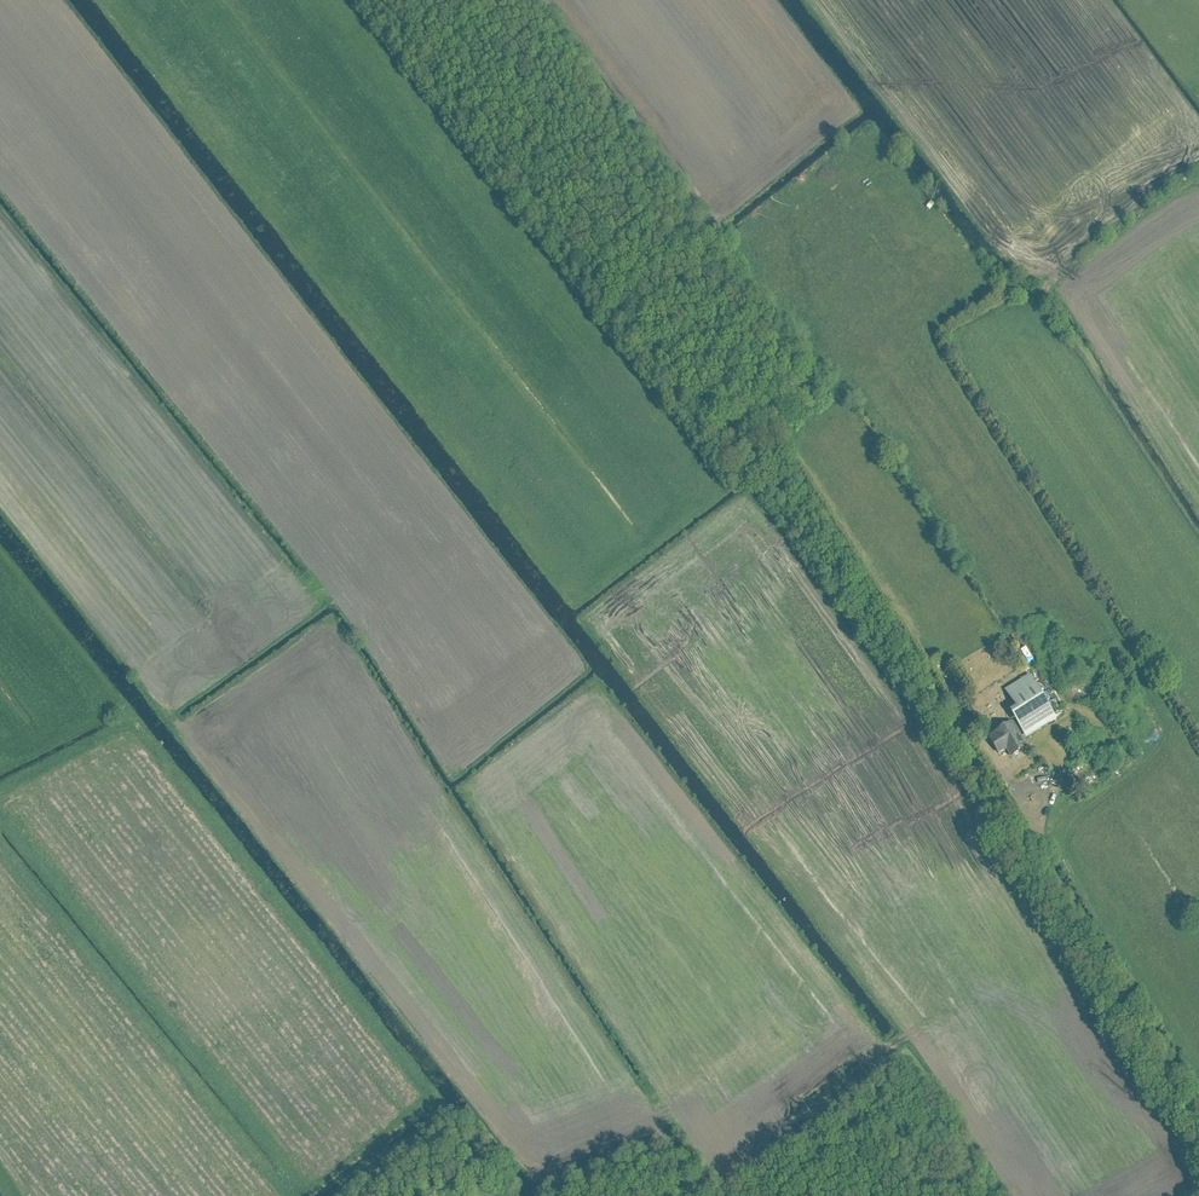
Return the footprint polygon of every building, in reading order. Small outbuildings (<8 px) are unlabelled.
[(945,652),(948,647),(940,642),(936,647),(945,652)] [(1034,660),(1040,656),(1031,643),(1025,647),(1034,660)] [(1029,676),(1005,691),(1016,709),(1011,713),(1026,737),(1055,719),(1040,694),(1029,676)] [(1022,745),(1011,727),(994,737),(993,736),(987,740),(997,756),(1005,751),(1010,758),(1023,750),(1021,746),(1022,745)] [(908,1065),(916,1059),(906,1045),(898,1051),(908,1065)]
